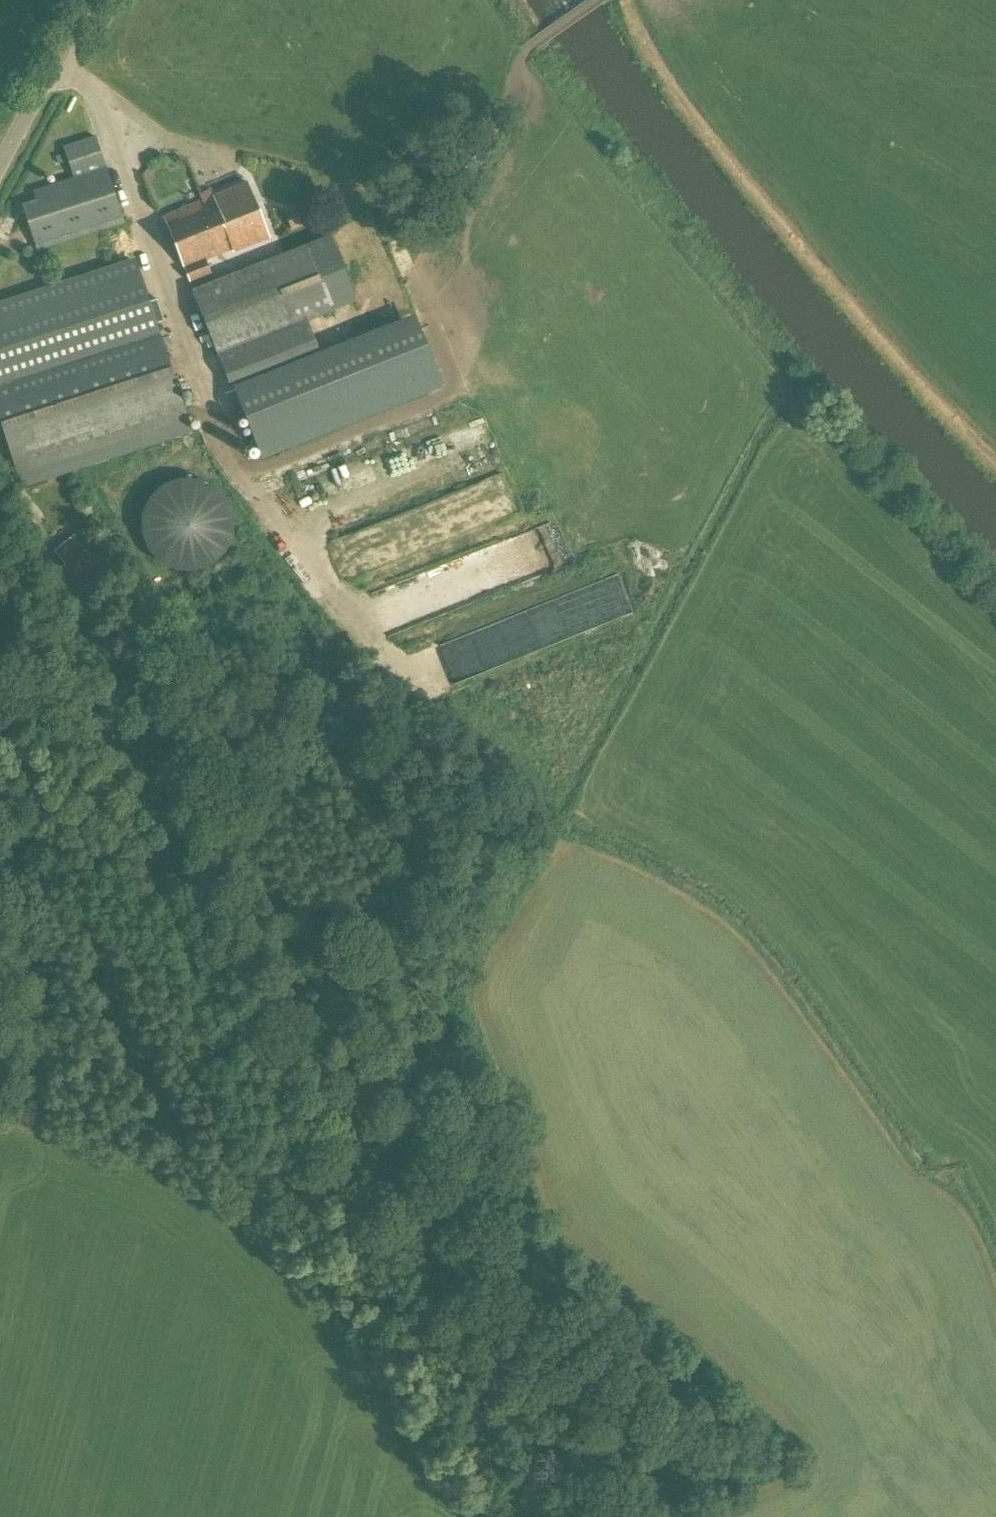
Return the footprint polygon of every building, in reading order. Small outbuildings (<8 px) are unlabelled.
[(35,244),(123,216),(96,134),(65,144),(75,175),(33,189),(36,198),(22,202),(35,244)] [(233,251),(270,236),(248,181),(163,215),(190,282),(211,273),(205,258),(232,247),(233,251)] [(330,232),(192,289),(228,383),(319,345),(308,319),(357,299),(330,232)] [(192,435),(135,256),(0,299),(0,418),(22,486),(192,435)] [(425,393),(443,386),(414,312),(369,330),(232,385),(262,458),(425,393)] [(209,483),(197,478),(185,477),(173,479),(162,484),(153,491),(146,501),(141,512),(140,524),(142,536),(147,547),(154,557),(164,564),(175,568),(188,570),(199,568),(211,563),(220,555),(227,546),(232,534),(233,522),(231,510),(226,499),(218,490),(209,483)]
